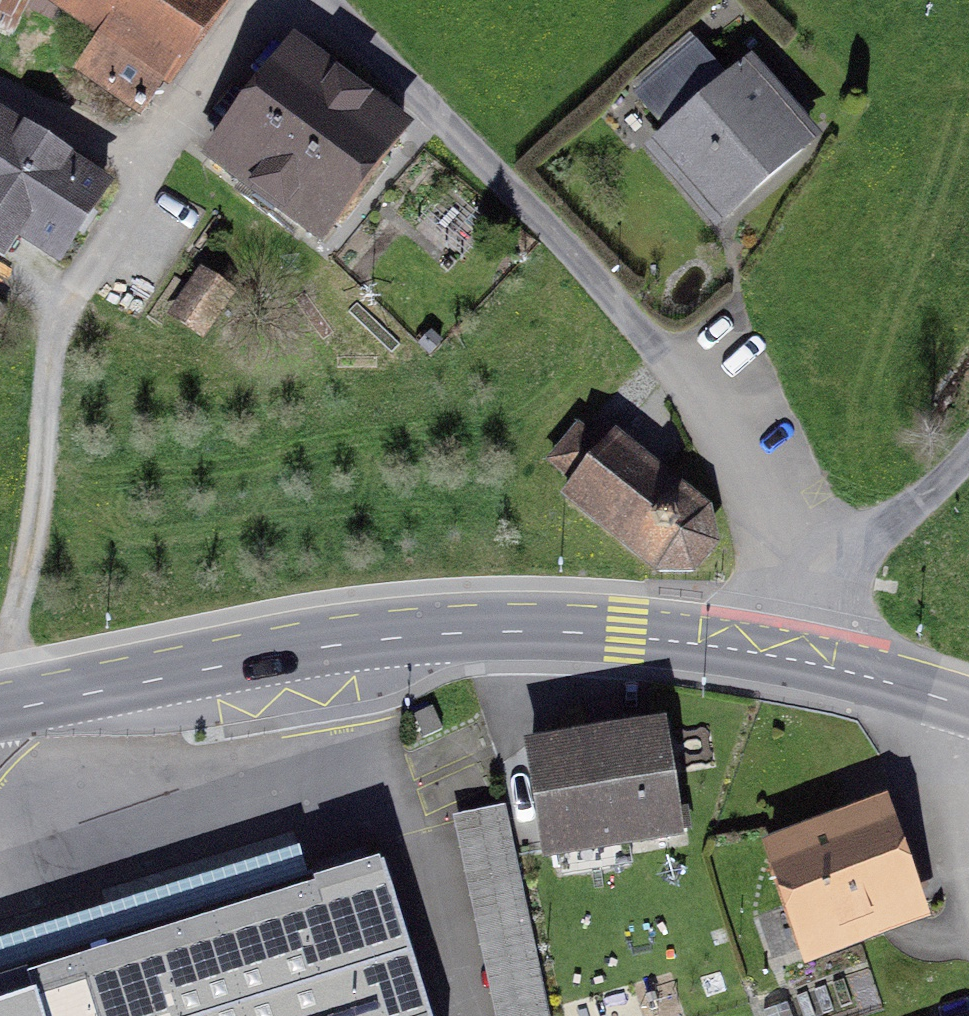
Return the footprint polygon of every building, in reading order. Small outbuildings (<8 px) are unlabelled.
[(9,32),(25,0),(0,0),(0,28),(9,32)] [(94,28),(72,57),(140,109),(223,0),(57,0),(94,28)] [(416,122),(291,28),(203,143),(328,237),(416,122)] [(748,87),(706,37),(645,88),(682,132),(667,145),(735,225),(835,142),(771,67),(748,87)] [(0,106),(0,248),(10,254),(23,233),(61,258),(113,179),(0,106)] [(247,289),(214,267),(182,312),(215,335),(247,289)] [(713,518),(615,442),(606,453),(578,430),(548,468),(577,490),(568,502),(666,579),(695,575),(715,549),(713,518)] [(666,731),(525,756),(534,805),(546,874),(687,848),(666,731)] [(865,808),(776,838),(818,961),(944,919),(902,795),(865,808)] [(455,808),(498,1015),(553,1015),(508,797),(455,808)] [(372,869),(321,885),(0,987),(0,1015),(419,1015),(372,869)]
